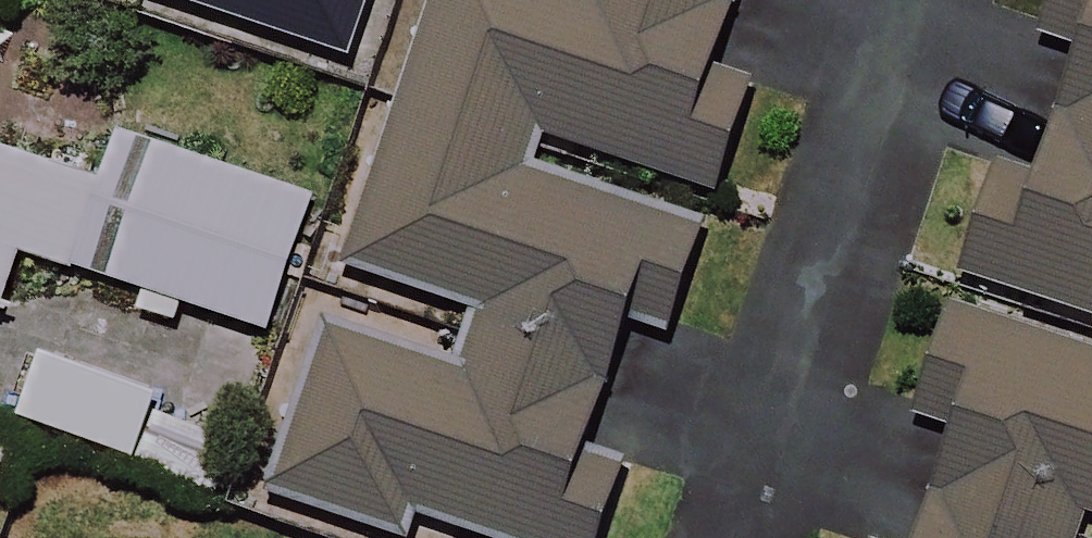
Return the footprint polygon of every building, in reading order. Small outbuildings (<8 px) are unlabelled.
[(331,48),(361,58),(380,0),(185,0),(331,48)] [(403,116),(569,164),(572,154),(711,195),(746,72),(718,64),(737,0),(436,0),(403,116)] [(1062,114),(1060,120),(1091,131),(1091,25),(1062,114)] [(569,164),(403,116),(356,278),(472,312),(464,338),(613,381),(632,314),(672,325),(703,220),(565,179),(569,164)] [(1060,120),(1024,229),(989,218),(970,277),(1091,317),(1091,131),(1060,120)] [(21,251),(104,272),(139,134),(118,129),(104,183),(50,165),(0,149),(0,313),(1,313),(21,251)] [(314,200),(160,148),(116,280),(270,331),(314,200)] [(1085,537),(1091,537),(1091,349),(961,305),(928,403),(965,415),(940,489),(1085,537)] [(464,338),(457,363),(341,329),(329,325),(282,488),(453,537),(595,537),(616,464),(591,457),(613,381),(464,338)] [(923,537),(1085,537),(940,489),(938,495),(923,537)]
